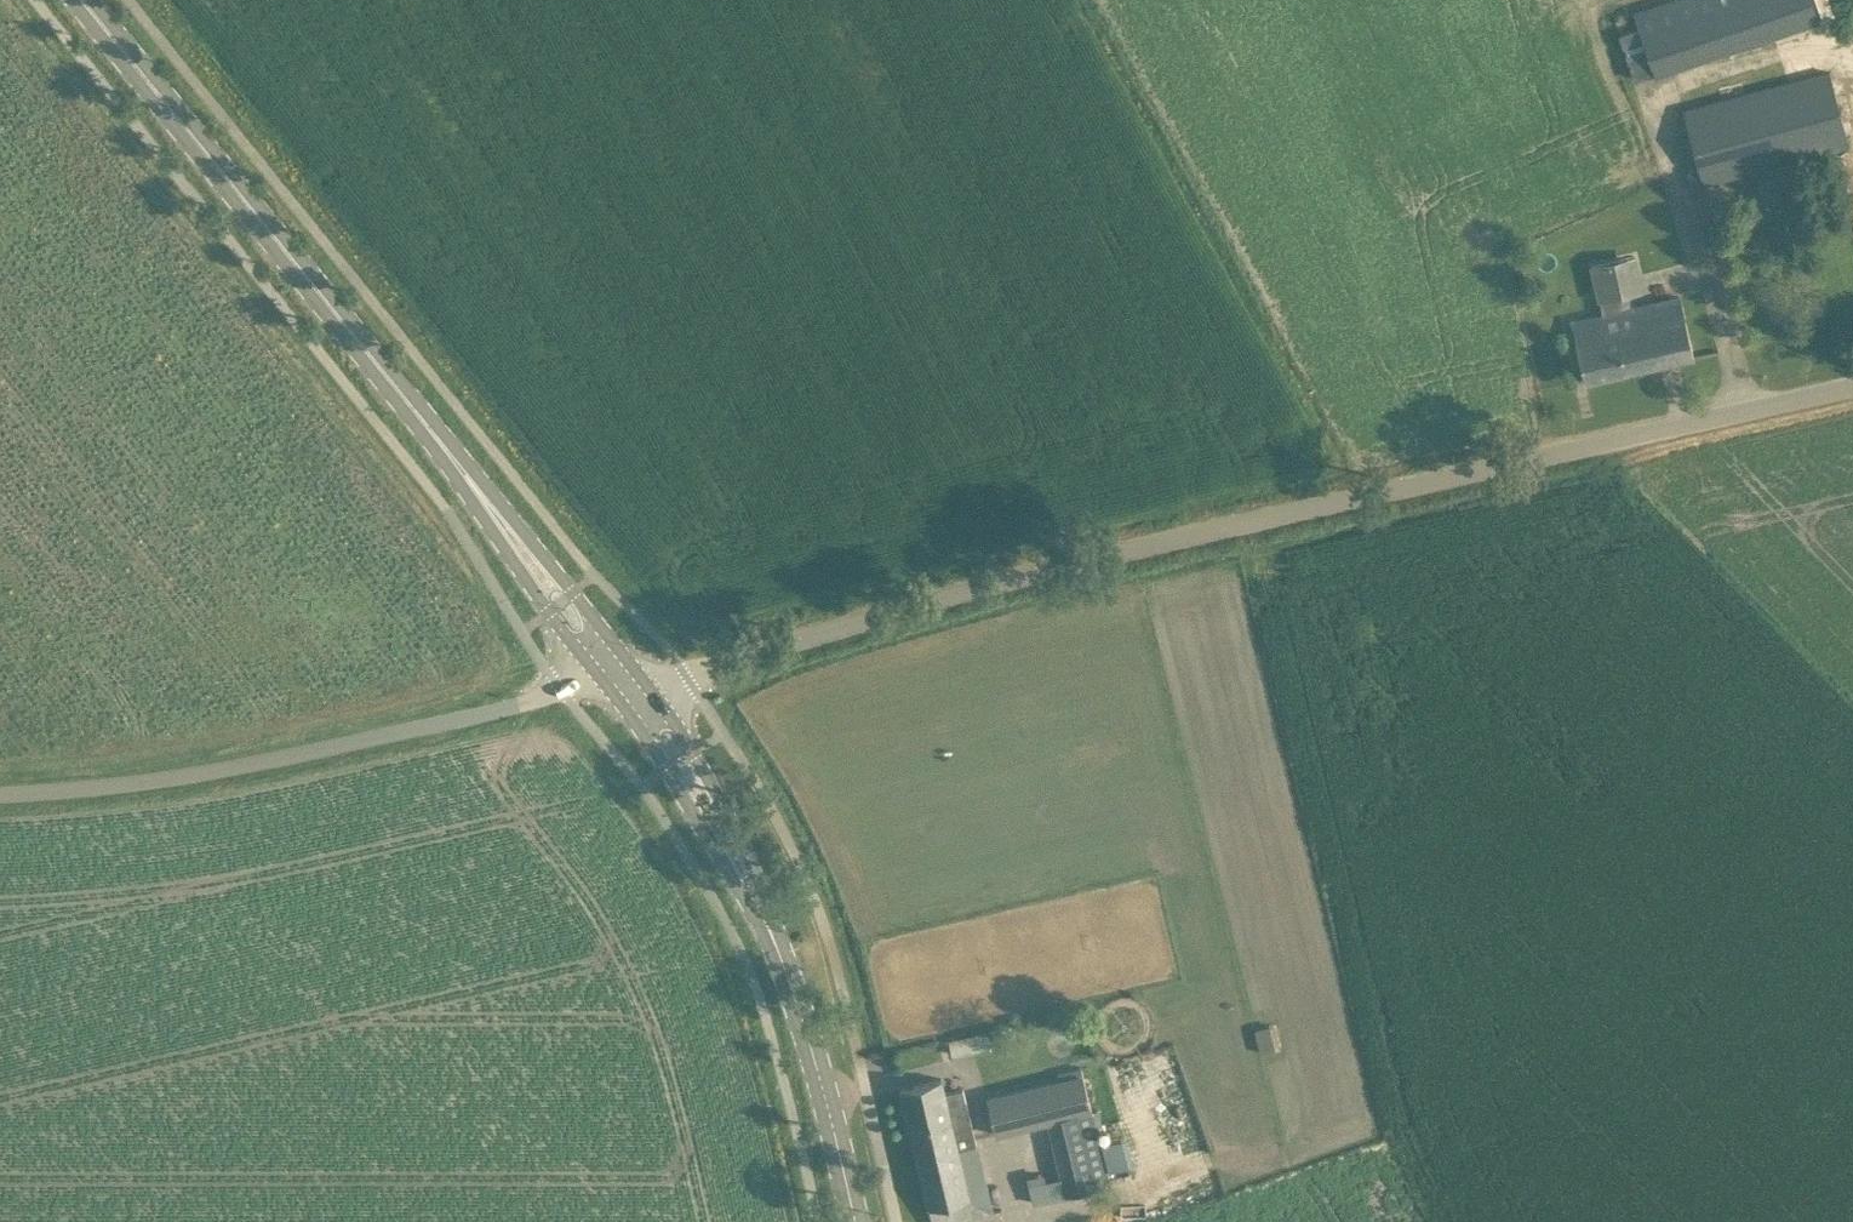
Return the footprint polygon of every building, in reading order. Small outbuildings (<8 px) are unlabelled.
[(1635,80),(1653,73),(1654,76),(1822,20),(1815,0),(1670,0),(1632,13),(1637,27),(1619,33),(1635,80)] [(1696,106),(1682,110),(1697,167),(1702,183),(1849,144),(1829,71),(1706,104),(1696,106)] [(1602,313),(1571,321),(1579,357),(1585,381),(1693,356),(1680,296),(1632,306),(1629,292),(1621,256),(1591,263),(1602,313)] [(1274,1024),(1254,1029),(1261,1054),(1280,1048),(1274,1024)] [(970,1037),(950,1042),(953,1053),(973,1048),(970,1037)] [(1029,1182),(1034,1203),(1110,1184),(1083,1075),(987,1097),(995,1133),(1049,1121),(1062,1174),(1029,1182)] [(901,1087),(901,1088),(933,1221),(948,1221),(957,1220),(992,1212),(971,1121),(963,1088),(944,1092),(941,1078),(924,1082),(901,1087)]
